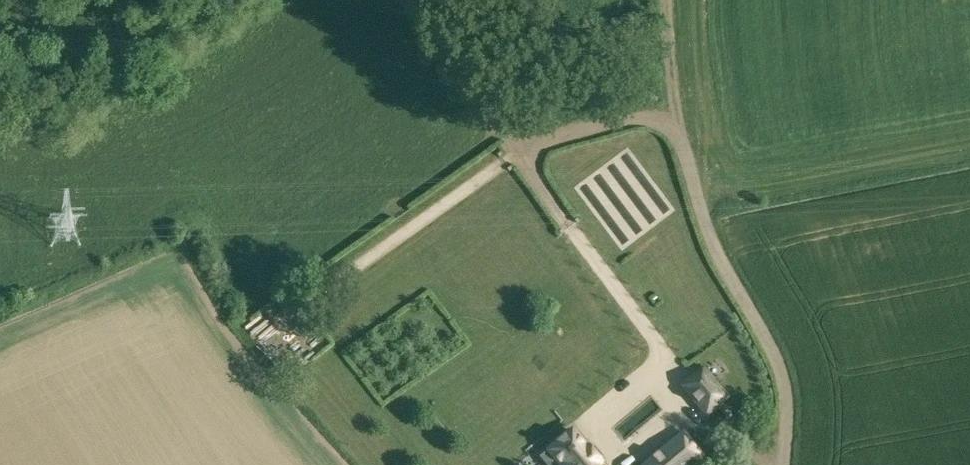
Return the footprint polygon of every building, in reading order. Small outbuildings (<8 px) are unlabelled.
[(707,418),(719,407),(728,399),(704,370),(693,379),(682,388),(707,418)] [(737,424),(746,434),(755,427),(745,417),(737,424)] [(549,450),(561,464),(601,464),(599,463),(600,462),(588,448),(587,449),(572,431),(549,450)] [(646,464),(692,464),(702,456),(683,433),(646,464)]
